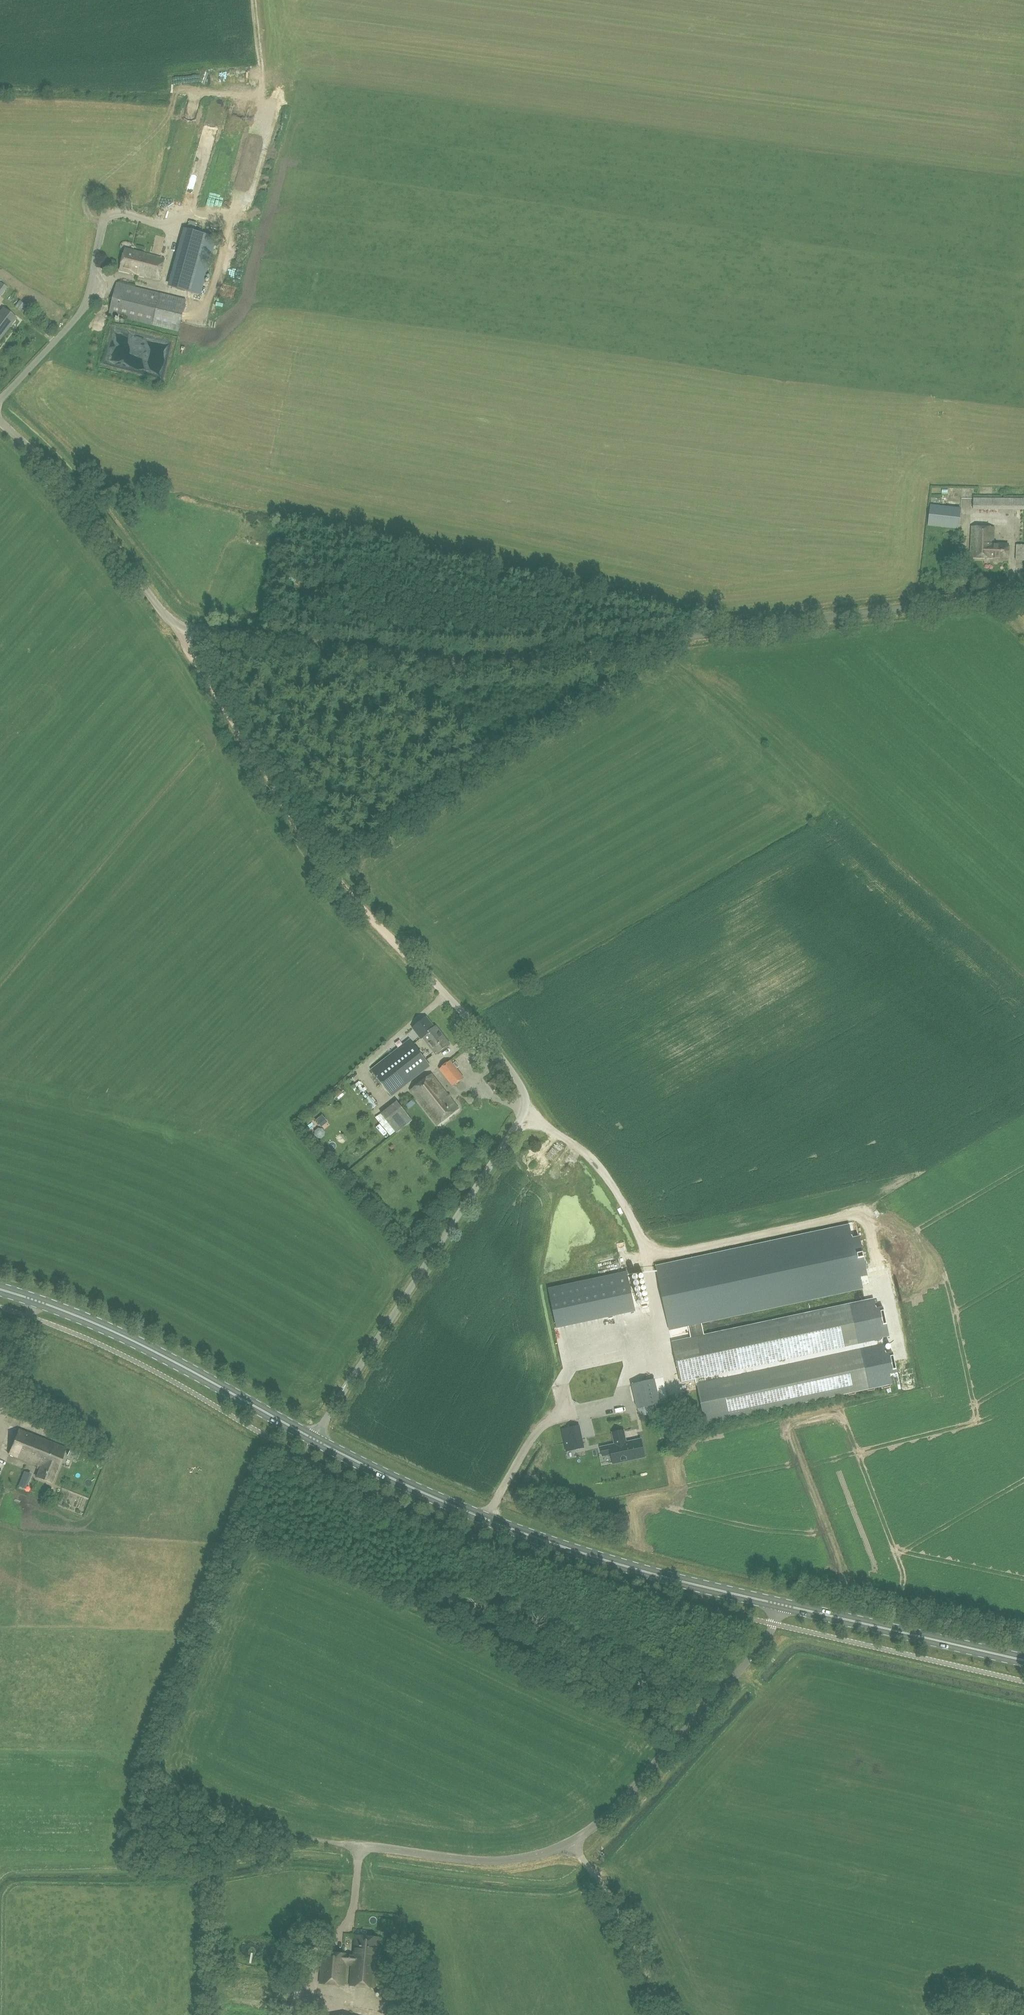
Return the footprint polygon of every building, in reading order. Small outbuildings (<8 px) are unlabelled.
[(188,229),(172,287),(201,295),(217,237),(188,229)] [(164,259),(141,253),(125,249),(120,270),(159,280),(164,259)] [(110,314),(179,331),(187,300),(117,283),(110,314)] [(0,312),(0,339),(16,318),(3,308),(0,312)] [(1023,509),(1023,499),(974,499),(974,509),(1023,509)] [(965,514),(973,515),(974,508),(968,508),(968,502),(965,502),(965,514)] [(928,525),(958,529),(961,509),(930,506),(928,525)] [(972,527),(971,558),(1008,560),(1009,545),(994,545),(994,528),(972,527)] [(446,1039),(444,1036),(436,1026),(423,1036),(437,1054),(449,1045),(445,1040),(446,1039)] [(411,1039),(419,1045),(423,1039),(416,1033),(411,1039)] [(371,1070),(387,1091),(391,1096),(431,1067),(411,1040),(371,1070)] [(464,1077),(451,1061),(440,1068),(454,1085),(464,1077)] [(459,1109),(445,1091),(432,1075),(411,1091),(438,1126),(459,1109)] [(413,1121),(397,1101),(381,1114),(397,1133),(413,1121)] [(703,1323),(871,1287),(858,1222),(655,1266),(669,1330),(691,1325),(693,1337),(705,1335),(703,1323)] [(548,1288),(557,1327),(635,1311),(627,1272),(548,1288)] [(693,1337),(672,1342),(680,1382),(696,1379),(705,1424),(892,1384),(874,1299),(705,1335),(693,1337)] [(660,1405),(655,1380),(633,1385),(638,1409),(660,1405)] [(586,1447),(581,1424),(562,1428),(567,1451),(586,1447)] [(41,1466),(37,1477),(52,1483),(66,1448),(19,1429),(10,1454),(41,1466)] [(630,1459),(626,1442),(623,1430),(612,1432),(614,1440),(617,1439),(618,1443),(600,1448),(602,1456),(611,1454),(613,1463),(630,1459)] [(641,1438),(626,1442),(630,1459),(645,1455),(641,1438)] [(67,1456),(77,1460),(80,1451),(70,1448),(67,1456)] [(376,1957),(378,1938),(356,1936),(354,1955),(322,1952),(320,1983),(344,1985),(345,1964),(351,1964),(350,1985),(376,1987),(378,1957),(376,1957)] [(288,1972),(295,1972),(295,1973),(305,1974),(305,1960),(296,1960),(289,1960),(288,1972)] [(374,1999),(382,1997),(380,1989),(372,1991),(374,1999)]
